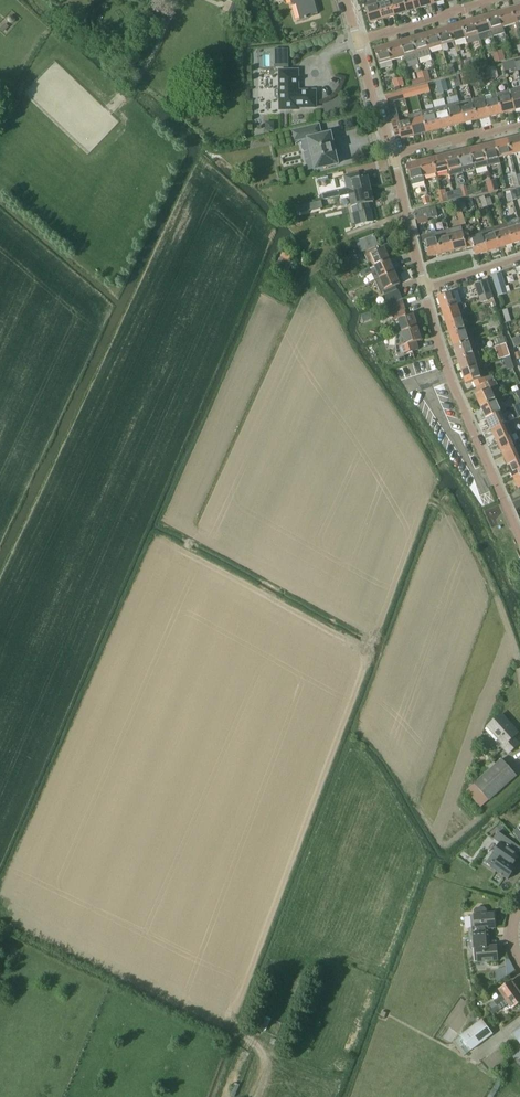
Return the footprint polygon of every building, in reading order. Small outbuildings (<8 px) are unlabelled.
[(291,5),(295,4),(300,20),(308,18),(308,16),(318,14),(314,0),(290,0),(291,5)] [(371,1),(363,3),(369,24),(382,20),(376,0),(371,0),(371,1)] [(390,0),(390,1),(384,3),(383,0),(376,0),(382,20),(394,16),(390,0)] [(404,0),(390,0),(394,16),(407,12),(404,0)] [(407,12),(420,9),(417,0),(404,0),(407,12)] [(430,0),(417,0),(420,9),(432,5),(430,0)] [(510,9),(515,24),(519,22),(519,6),(510,9)] [(515,24),(510,9),(498,13),(503,27),(515,24)] [(503,27),(498,13),(486,17),(492,37),(504,33),(503,27)] [(492,37),(486,17),(474,20),(480,41),(492,37)] [(480,41),(474,20),(461,24),(467,44),(480,41)] [(467,44),(461,24),(449,28),(453,42),(465,39),(467,44)] [(453,42),(449,28),(437,31),(443,52),(448,50),(446,44),(453,42)] [(443,52),(437,31),(424,35),(429,50),(441,46),(442,52),(443,52)] [(429,50),(424,35),(412,39),(418,59),(430,56),(428,50),(429,50)] [(418,59),(412,39),(400,43),(406,63),(418,59)] [(406,63),(400,43),(387,46),(391,61),(404,57),(405,63),(406,63)] [(391,61),(387,46),(374,50),(378,65),(391,61)] [(287,49),(273,50),(274,62),(287,62),(287,49)] [(499,62),(504,61),(502,51),(496,52),(499,62)] [(499,62),(496,52),(491,53),(494,64),(499,62)] [(495,67),(489,68),(492,79),(498,77),(495,67)] [(489,68),(484,70),(487,80),(492,79),(489,68)] [(297,91),(297,70),(279,70),(279,89),(276,89),(274,91),(274,97),(276,99),(279,99),(279,110),(297,110),(297,108),(315,107),(314,91),(297,91)] [(416,89),(416,91),(418,99),(418,100),(424,98),(421,88),(416,89)] [(510,96),(509,90),(496,93),(502,115),(514,111),(510,96)] [(404,99),(402,92),(385,96),(387,103),(404,99)] [(502,115),(496,93),(490,95),(492,101),(485,103),(489,118),(502,115)] [(510,96),(514,111),(519,110),(519,94),(510,96)] [(485,103),(484,97),(472,100),(477,121),(489,118),(485,103)] [(477,121),(472,100),(459,103),(460,109),(464,124),(477,121)] [(459,103),(447,106),(452,127),(464,124),(460,109),(459,103)] [(452,127),(447,106),(434,109),(439,130),(452,127)] [(439,130),(434,109),(421,113),(423,118),(426,133),(439,130)] [(426,133),(423,118),(410,122),(414,137),(426,133)] [(399,124),(398,119),(391,121),(395,137),(400,136),(401,140),(414,137),(410,122),(399,124)] [(274,131),(274,122),(265,122),(265,131),(274,131)] [(318,125),(292,132),(294,143),(308,140),(315,170),(337,165),(334,154),(333,146),(332,146),(329,135),(321,137),(320,135),(321,135),(318,125)] [(519,137),(507,140),(511,155),(519,153),(519,139),(519,137)] [(511,155),(507,140),(495,144),(500,164),(499,158),(511,155)] [(500,164),(495,144),(482,147),(487,167),(500,164)] [(487,167),(482,147),(469,150),(474,170),(475,170),(487,167)] [(474,170),(469,150),(457,153),(462,174),(463,174),(462,173),(468,172),(474,170)] [(462,174),(457,153),(445,156),(448,171),(455,169),(457,175),(462,174)] [(448,171),(445,156),(432,159),(436,174),(448,171)] [(436,174),(432,159),(419,163),(423,177),(436,174)] [(423,177),(419,163),(406,166),(410,181),(423,177)] [(370,190),(366,177),(360,179),(358,173),(343,177),(346,190),(338,192),(339,196),(339,197),(370,190)] [(258,188),(268,186),(267,180),(256,183),(258,188)] [(494,192),(491,181),(486,183),(487,187),(479,189),(481,194),(488,193),(494,192)] [(468,197),(467,191),(465,186),(460,187),(462,198),(468,197)] [(373,203),(370,190),(339,197),(340,202),(349,200),(351,209),(358,208),(359,212),(352,214),(355,226),(373,222),(369,204),(373,203)] [(331,192),(321,194),(323,201),(333,199),(332,198),(331,192)] [(421,199),(422,206),(430,205),(428,197),(421,199)] [(321,202),(310,204),(311,211),(322,208),(321,202)] [(431,218),(429,208),(414,212),(416,219),(426,217),(427,219),(431,218)] [(518,219),(512,221),(512,223),(506,225),(513,245),(519,243),(519,224),(518,219)] [(513,245),(506,225),(508,230),(496,234),(501,249),(513,245)] [(469,238),(468,231),(462,233),(461,227),(448,230),(449,237),(454,252),(473,248),(471,242),(470,239),(469,238)] [(496,234),(495,234),(494,228),(482,232),(488,253),(501,249),(496,234)] [(488,253),(482,232),(481,232),(481,234),(475,236),(475,238),(470,239),(471,242),(473,248),(476,257),(488,253)] [(441,255),(436,235),(435,233),(422,237),(423,244),(424,244),(428,258),(441,255)] [(449,237),(442,239),(441,234),(436,235),(441,255),(454,252),(449,237)] [(379,250),(374,236),(356,243),(350,246),(352,249),(358,247),(360,253),(363,252),(367,262),(366,263),(369,269),(361,272),(363,277),(376,271),(374,268),(389,261),(383,249),(379,250)] [(280,257),(275,269),(286,274),(292,263),(289,262),(292,254),(285,250),(281,258),(280,257)] [(394,273),(389,261),(374,268),(376,271),(379,279),(374,281),(375,281),(394,273)] [(399,285),(394,273),(375,281),(380,293),(382,292),(384,295),(387,304),(382,305),(383,307),(401,301),(400,299),(395,287),(399,285)] [(506,294),(500,275),(492,277),(498,296),(506,294)] [(492,294),(488,279),(474,284),(478,299),(492,294)] [(461,304),(457,292),(453,293),(438,298),(442,311),(457,306),(461,304)] [(478,299),(480,303),(493,299),(492,294),(478,299)] [(406,317),(401,301),(383,307),(386,317),(392,315),(393,321),(397,320),(402,333),(416,329),(412,315),(406,317)] [(459,312),(464,310),(462,304),(461,304),(457,306),(442,311),(446,323),(461,318),(459,312)] [(500,320),(499,315),(487,318),(488,323),(500,320)] [(465,330),(461,318),(446,323),(449,335),(465,330)] [(488,323),(490,328),(502,325),(500,320),(488,323)] [(420,341),(416,329),(402,333),(395,335),(394,354),(401,355),(404,354),(417,349),(415,342),(420,341)] [(468,342),(465,330),(449,335),(454,348),(474,341),(474,340),(468,342)] [(505,343),(503,337),(493,340),(495,347),(499,345),(505,343)] [(478,353),(474,341),(454,348),(458,360),(478,353)] [(509,356),(505,343),(499,345),(504,358),(509,356)] [(476,367),(482,365),(478,353),(458,360),(462,373),(477,368),(476,367)] [(514,368),(509,356),(504,358),(502,358),(506,371),(514,368)] [(480,379),(477,368),(462,373),(466,384),(473,382),(476,388),(495,381),(492,375),(480,379)] [(498,396),(501,394),(495,381),(476,388),(479,394),(475,396),(481,407),(499,399),(498,396)] [(500,413),(497,406),(502,404),(499,399),(481,407),(486,419),(500,413)] [(510,422),(510,421),(505,424),(500,413),(486,419),(491,431),(510,422)] [(516,434),(510,422),(491,431),(496,443),(516,434)] [(516,434),(496,443),(502,455),(519,447),(519,443),(516,434)] [(502,455),(507,466),(519,460),(519,447),(502,455)] [(507,466),(512,478),(519,475),(519,460),(507,466)] [(519,743),(513,736),(518,732),(502,713),(487,726),(504,744),(501,746),(508,753),(519,743)] [(475,783),(466,791),(481,807),(490,799),(516,774),(502,759),(496,764),(492,760),(486,766),(490,770),(475,783)] [(491,869),(497,873),(498,873),(501,875),(501,876),(507,880),(508,879),(516,867),(513,865),(519,856),(517,855),(519,850),(519,848),(497,832),(492,839),(499,843),(496,848),(492,854),(498,858),(492,868),(491,869)] [(486,913),(486,910),(483,907),(475,908),(473,910),(473,914),(470,915),(471,928),(468,929),(468,938),(486,936),(485,927),(493,927),(492,912),(486,913)] [(496,959),(495,945),(487,945),(486,936),(468,938),(469,948),(473,948),(474,961),(496,959)] [(519,989),(512,979),(499,988),(503,993),(493,1000),(494,1001),(488,1005),(490,1009),(497,1004),(519,989)] [(490,1009),(491,1010),(489,1012),(492,1015),(500,1009),(509,1002),(513,1008),(519,1003),(519,990),(519,989),(497,1004),(490,1009)] [(455,1040),(465,1054),(492,1034),(481,1020),(455,1040)]
